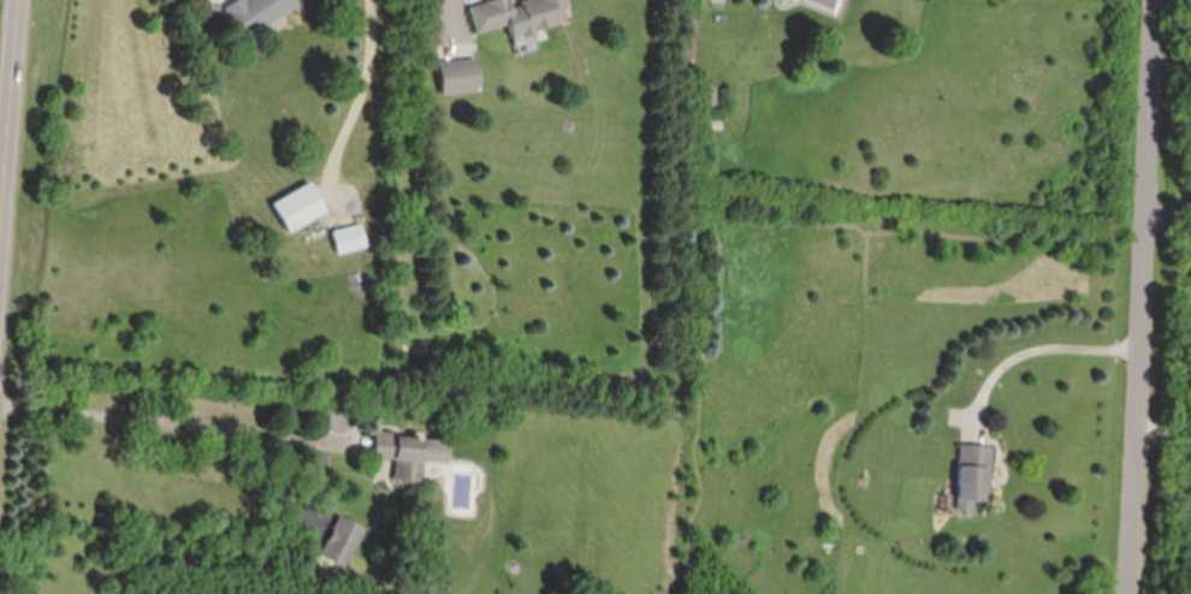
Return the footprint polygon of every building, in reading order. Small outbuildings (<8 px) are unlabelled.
[(294,0),(236,0),(226,6),(246,39),(298,7),(294,0)] [(478,33),(509,23),(519,55),(540,49),(534,31),(569,21),(562,0),(520,0),(512,3),(511,0),(491,0),(470,6),(478,33)] [(442,94),(480,93),(480,59),(441,60),(442,94)] [(329,211),(312,182),(273,204),(290,233),(329,211)] [(333,232),(338,255),(368,247),(362,224),(333,232)] [(424,482),(428,436),(378,432),(376,458),(396,460),(394,480),(424,482)] [(957,510),(973,511),(973,500),(988,501),(990,445),(959,444),(957,510)] [(366,529),(339,515),(318,554),(345,569),(366,529)]
